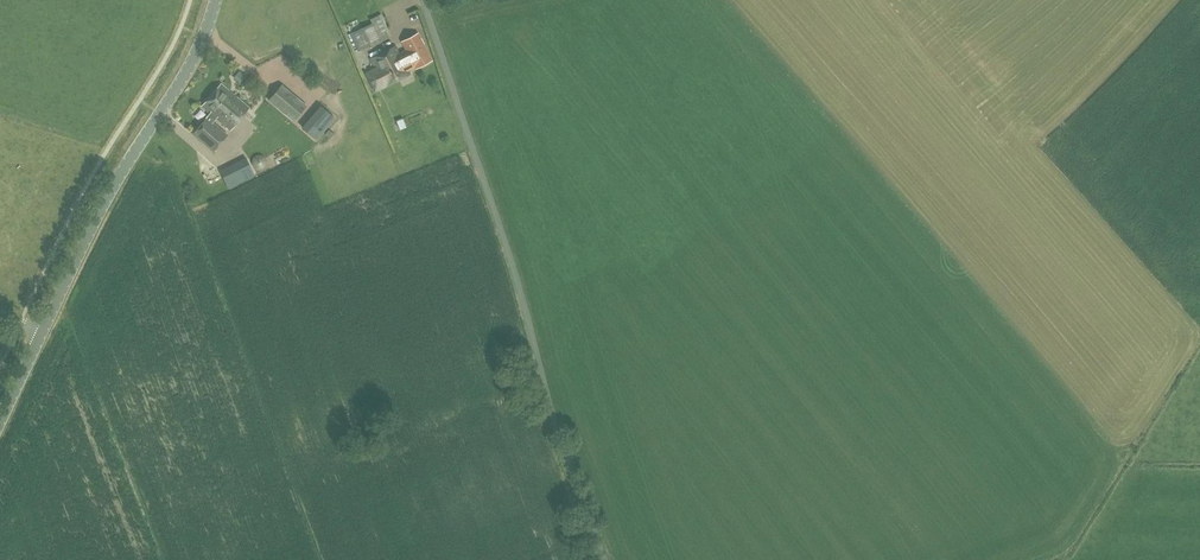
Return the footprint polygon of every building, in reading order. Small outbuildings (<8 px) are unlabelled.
[(357,30),(362,43),(379,37),(375,24),(357,30)] [(417,34),(402,41),(416,68),(431,60),(417,34)] [(409,74),(395,46),(371,58),(376,69),(371,70),(380,87),(388,83),(388,84),(409,74)] [(234,77),(240,82),(246,76),(240,71),(234,77)] [(212,122),(216,118),(231,130),(250,108),(221,83),(202,105),(211,113),(207,118),(207,117),(193,133),(213,151),(227,135),(212,122)] [(281,85),(269,100),(293,120),(306,105),(281,85)] [(396,121),(399,130),(406,127),(403,118),(396,121)] [(320,130),(307,119),(301,126),(313,137),(320,130)] [(163,135),(176,131),(172,120),(160,124),(163,135)] [(330,138),(334,134),(329,129),(325,134),(330,138)] [(257,168),(260,169),(265,167),(267,166),(267,165),(267,164),(268,163),(268,162),(268,161),(267,159),(265,157),(265,156),(263,154),(262,154),(261,154),(260,153),(259,153),(258,153),(257,154),(255,155),(254,156),(254,157),(254,158),(254,159),(254,160),(254,161),(254,162),(254,163),(254,164),(254,165),(254,166),(255,167),(256,167),(256,168),(257,168)] [(220,169),(229,187),(254,175),(246,156),(220,169)]
